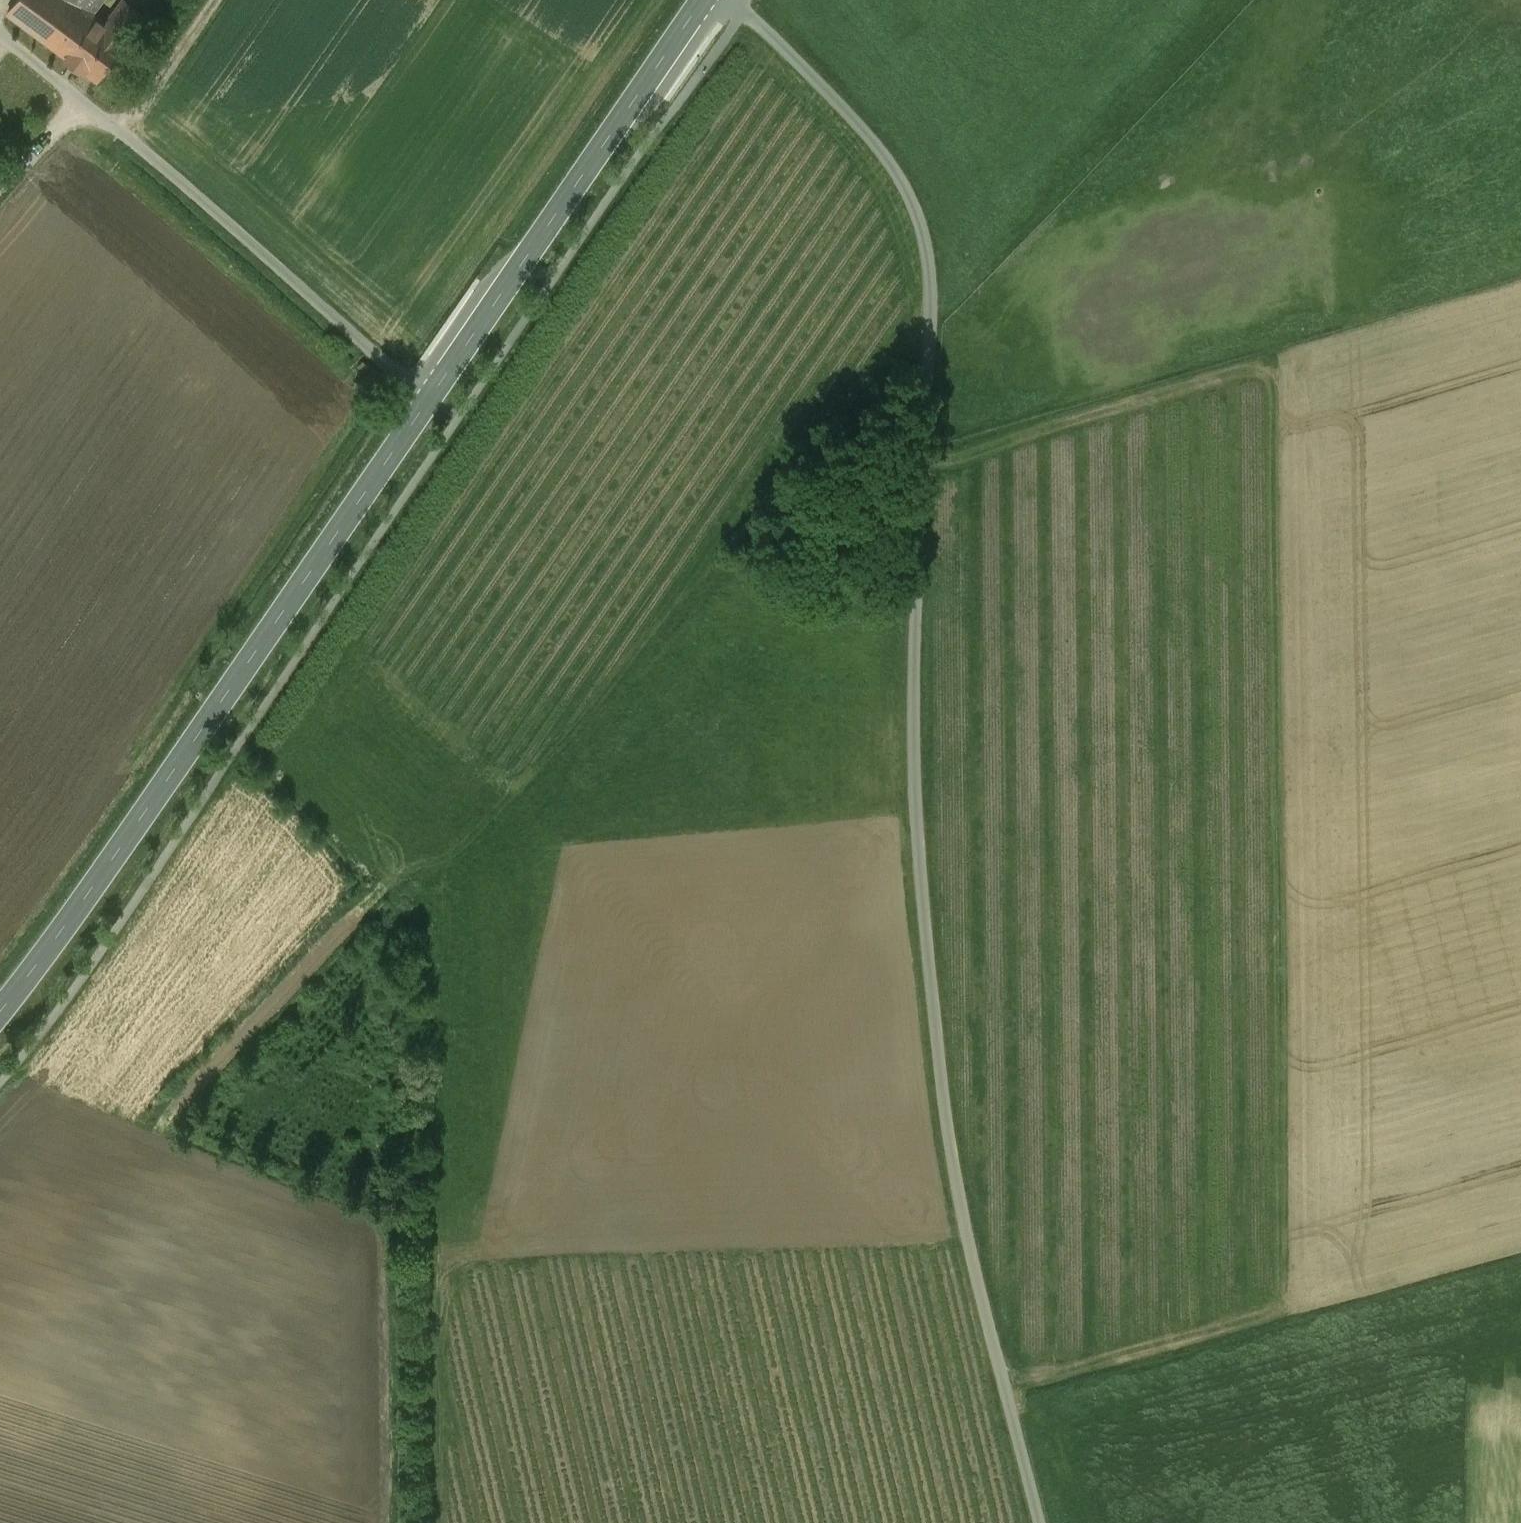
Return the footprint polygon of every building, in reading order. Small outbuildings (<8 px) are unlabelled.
[(8,12),(68,56),(66,58),(83,71),(84,69),(98,79),(128,40),(126,39),(106,23),(92,13),(75,0),(17,0),(8,12)] [(92,13),(102,0),(75,0),(92,13)] [(142,18),(122,3),(106,23),(126,39),(142,18)]
